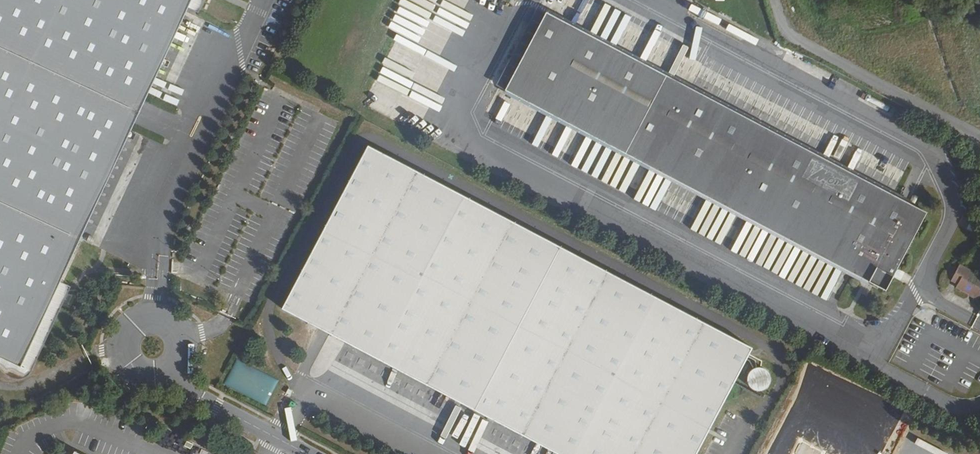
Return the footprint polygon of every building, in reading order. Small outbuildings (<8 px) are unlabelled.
[(85,237),(189,6),(193,0),(0,0),(0,196),(85,237)] [(918,200),(532,6),(493,84),(878,278),(918,200)] [(553,453),(689,453),(746,339),(351,145),(268,307),(553,453)] [(0,196),(0,351),(35,367),(85,237),(0,196)] [(979,276),(979,268),(953,255),(946,270),(952,274),(951,277),(974,289),(979,276)] [(759,360),(755,359),(754,359),(752,359),(749,360),(747,361),(745,362),(743,366),(742,370),(743,375),(745,379),(747,380),(749,382),(753,382),(757,382),(762,379),(764,376),(765,374),(766,371),(765,366),(763,363),(761,361),(759,360)] [(235,361),(224,384),(261,402),(270,384),(272,385),(275,380),(235,361)]
